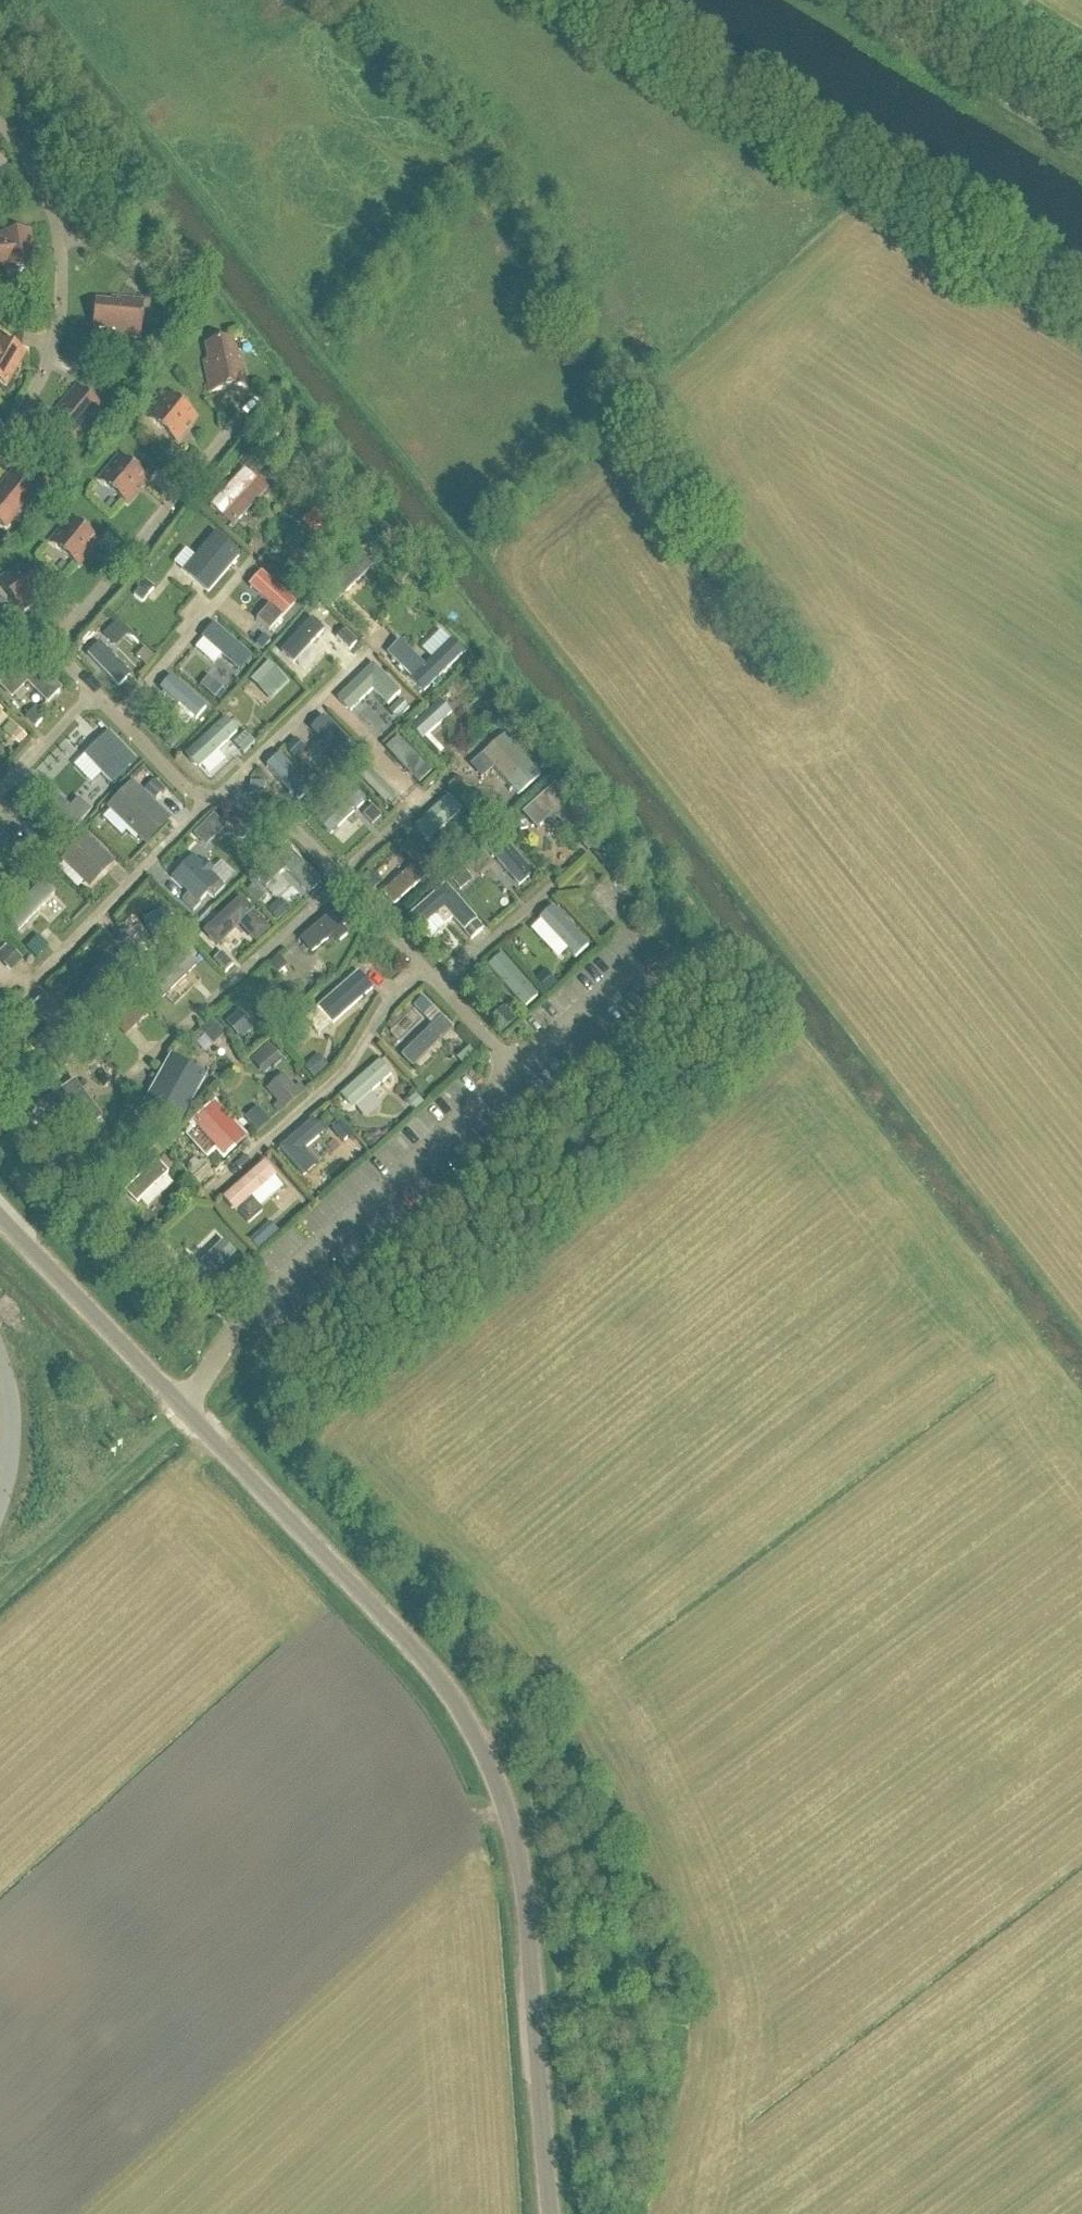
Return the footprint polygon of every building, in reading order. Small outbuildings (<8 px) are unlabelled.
[(28,234),(2,237),(3,244),(0,244),(0,268),(5,267),(6,274),(33,271),(28,234)] [(139,337),(142,302),(112,300),(111,304),(96,303),(93,328),(109,330),(109,334),(139,337)] [(5,387),(24,355),(1,342),(0,343),(0,384),(5,387)] [(234,357),(231,342),(206,347),(209,362),(205,363),(211,393),(245,386),(239,356),(234,357)] [(83,435),(103,412),(76,389),(56,413),(60,416),(50,428),(69,444),(79,432),(83,435)] [(176,442),(196,419),(167,395),(148,419),(176,442)] [(240,462),(251,471),(262,458),(256,452),(252,449),(242,460),(240,462)] [(127,505),(147,481),(118,458),(99,481),(127,505)] [(271,470),(265,477),(274,484),(279,477),(271,470)] [(259,482),(246,471),(212,508),(235,529),(264,497),(254,487),(259,482)] [(38,497),(11,475),(0,488),(0,526),(5,530),(15,518),(18,521),(38,497)] [(316,512),(303,526),(318,540),(307,551),(320,563),(331,552),(343,538),(316,512)] [(78,567),(98,543),(69,520),(50,544),(78,567)] [(238,560),(215,541),(184,576),(207,596),(238,560)] [(360,558),(319,599),(332,611),(373,571),(360,558)] [(46,593),(24,563),(0,581),(0,583),(21,611),(46,593)] [(311,568),(295,586),(305,595),(322,578),(311,568)] [(263,575),(251,588),(271,607),(258,621),(271,633),(284,619),(285,620),(298,607),(263,575)] [(145,582),(133,598),(142,605),(154,589),(145,582)] [(311,621),(280,654),(294,666),(324,633),(311,621)] [(116,623),(103,636),(116,649),(129,637),(116,623)] [(213,630),(202,643),(240,676),(251,663),(213,630)] [(345,631),(336,640),(349,652),(357,643),(345,631)] [(264,637),(255,646),(262,652),(271,644),(264,637)] [(400,645),(388,657),(412,682),(412,683),(423,694),(462,657),(451,645),(424,671),(400,645)] [(88,658),(120,691),(132,679),(101,646),(88,658)] [(60,694),(27,660),(0,686),(0,692),(11,703),(26,688),(46,708),(60,694)] [(268,664),(250,682),(267,698),(270,695),(274,699),(289,685),(268,664)] [(400,697),(373,670),(338,704),(350,716),(372,694),(388,709),(400,697)] [(208,677),(200,686),(214,699),(222,690),(208,677)] [(173,682),(162,694),(194,722),(205,710),(173,682)] [(401,701),(388,714),(396,722),(409,710),(401,701)] [(439,704),(411,730),(422,741),(450,715),(439,704)] [(33,713),(26,720),(35,730),(42,722),(33,713)] [(225,720),(185,758),(198,771),(238,733),(225,720)] [(322,720),(309,733),(335,758),(330,762),(337,769),(341,764),(346,769),(359,756),(322,720)] [(18,731),(10,739),(18,747),(26,739),(18,731)] [(172,734),(164,743),(172,751),(180,742),(172,734)] [(245,734),(232,746),(242,756),(254,744),(245,734)] [(105,737),(83,760),(110,787),(132,764),(105,737)] [(505,741),(484,759),(519,799),(539,781),(505,741)] [(295,742),(285,752),(293,761),(304,751),(295,742)] [(278,757),(265,770),(298,806),(312,793),(278,757)] [(370,770),(360,779),(386,806),(396,797),(370,770)] [(154,784),(147,792),(157,801),(164,793),(154,784)] [(249,784),(249,798),(264,799),(265,785),(249,784)] [(168,825),(131,789),(109,812),(146,848),(168,825)] [(584,824),(554,790),(523,817),(536,833),(548,823),(557,824),(569,837),(584,824)] [(351,793),(318,824),(332,839),(365,809),(351,793)] [(51,794),(40,807),(70,834),(88,815),(76,804),(70,811),(51,794)] [(448,802),(415,831),(428,845),(461,816),(448,802)] [(372,809),(364,817),(373,827),(381,818),(372,809)] [(487,812),(482,817),(494,831),(499,827),(508,819),(499,809),(491,817),(487,812)] [(213,818),(193,837),(198,842),(210,831),(217,838),(225,830),(213,818)] [(104,837),(117,850),(127,839),(114,827),(104,837)] [(8,841),(0,833),(0,849),(8,841)] [(500,840),(486,852),(519,890),(533,878),(500,840)] [(86,844),(63,868),(82,886),(105,862),(86,844)] [(285,849),(253,879),(265,892),(286,872),(309,896),(320,886),(285,849)] [(441,853),(432,862),(442,874),(452,865),(441,853)] [(192,857),(172,877),(190,895),(183,903),(194,914),(202,907),(200,905),(209,895),(214,900),(225,889),(210,875),(213,872),(204,863),(201,866),(192,857)] [(426,882),(416,870),(383,898),(394,910),(426,882)] [(463,871),(451,881),(460,892),(472,882),(463,871)] [(370,874),(359,884),(370,896),(381,886),(370,874)] [(44,885),(7,924),(17,934),(55,895),(44,885)] [(445,890),(410,921),(420,933),(436,919),(444,928),(452,921),(453,922),(471,942),(483,932),(445,890)] [(240,902),(204,935),(218,950),(239,930),(254,947),(269,933),(240,902)] [(282,904),(269,915),(277,923),(289,912),(282,904)] [(350,925),(339,911),(301,942),(313,956),(335,938),(341,946),(350,938),(344,930),(350,925)] [(553,911),(541,922),(577,961),(589,949),(553,911)] [(165,912),(143,923),(153,941),(174,930),(165,912)] [(38,939),(26,951),(36,961),(48,949),(38,939)] [(8,950),(2,955),(3,967),(9,973),(20,962),(8,950)] [(221,956),(214,962),(226,976),(234,969),(221,956)] [(185,957),(148,992),(161,1006),(198,971),(185,957)] [(503,957),(488,970),(524,1012),(539,999),(503,957)] [(278,958),(269,966),(278,976),(287,968),(278,958)] [(79,1005),(76,1009),(91,1020),(113,989),(120,994),(126,986),(118,981),(122,976),(121,975),(107,965),(94,983),(82,1000),(79,1005)] [(545,973),(537,980),(548,993),(556,986),(545,973)] [(359,975),(319,1011),(334,1027),(374,992),(359,975)] [(78,1030),(45,997),(31,1012),(50,1030),(37,1043),(52,1057),(78,1030)] [(138,1002),(120,1019),(133,1032),(151,1015),(138,1002)] [(503,1009),(490,1021),(502,1034),(515,1022),(503,1009)] [(433,1029),(402,1059),(414,1071),(454,1032),(433,1010),(423,1020),(433,1029)] [(239,1012),(226,1024),(239,1037),(252,1025),(239,1012)] [(320,1017),(303,1027),(315,1048),(333,1038),(320,1017)] [(210,1021),(198,1033),(212,1048),(225,1036),(210,1021)] [(318,1058),(303,1070),(313,1081),(327,1069),(318,1058)] [(160,1081),(147,1104),(158,1110),(157,1113),(170,1120),(181,1126),(187,1117),(207,1079),(182,1065),(172,1059),(160,1081)] [(380,1064),(340,1097),(352,1111),(392,1078),(380,1064)] [(55,1088),(47,1077),(34,1086),(42,1097),(55,1088)] [(285,1082),(269,1096),(278,1107),(275,1110),(281,1116),(303,1095),(298,1089),(295,1093),(285,1082)] [(100,1123),(74,1087),(48,1106),(74,1142),(100,1123)] [(415,1098),(407,1105),(415,1115),(423,1107),(415,1098)] [(244,1139),(215,1106),(193,1125),(223,1158),(244,1139)] [(257,1111),(245,1122),(258,1136),(270,1124),(257,1111)] [(325,1137),(314,1123),(280,1151),(305,1180),(318,1169),(305,1154),(325,1137)] [(135,1145),(122,1157),(131,1166),(144,1154),(135,1145)] [(356,1148),(345,1157),(354,1167),(365,1158),(356,1148)] [(195,1163),(188,1169),(201,1184),(211,1175),(202,1164),(198,1167),(195,1163)] [(158,1164),(126,1195),(137,1206),(169,1175),(158,1164)] [(276,1181),(264,1168),(223,1203),(235,1217),(237,1215),(249,1229),(262,1217),(250,1203),(276,1181)] [(260,1235),(249,1245),(259,1256),(270,1246),(260,1235)] [(185,1269),(191,1276),(186,1281),(199,1294),(234,1261),(222,1248),(197,1271),(191,1263),(185,1269)]
